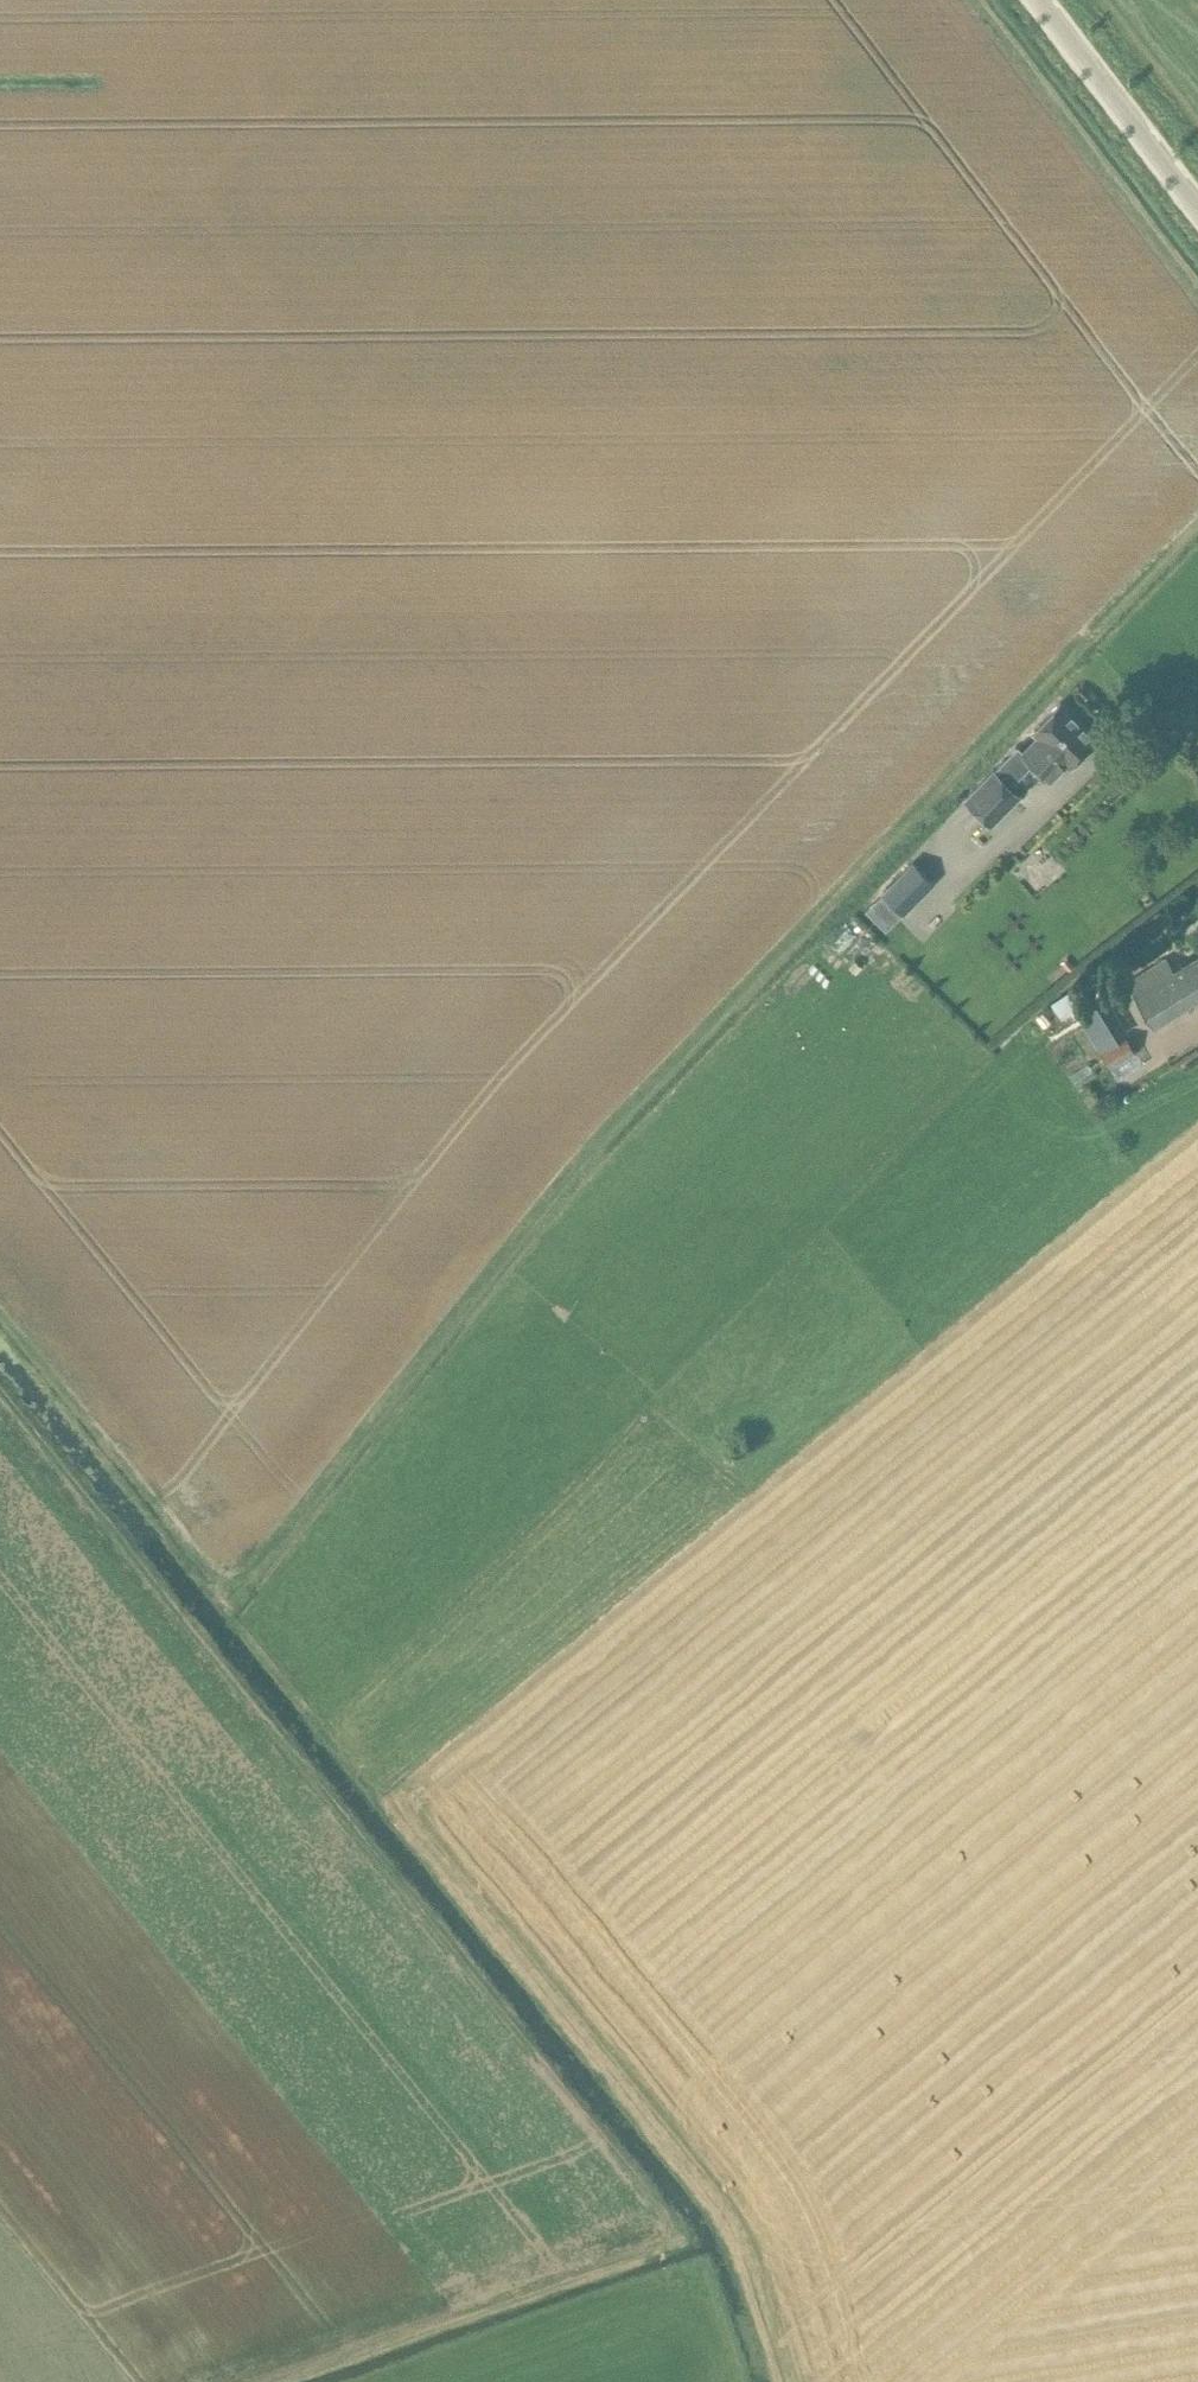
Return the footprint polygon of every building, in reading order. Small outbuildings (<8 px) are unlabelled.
[(1023,753),(1034,763),(1051,780),(1068,762),(1070,764),(1096,737),(1060,702),(1034,729),(1040,736),(1023,753)] [(1020,794),(994,770),(966,799),(991,824),(1020,794)] [(909,918),(925,900),(903,879),(886,896),(909,918)] [(1062,896),(1073,908),(1085,898),(1074,886),(1062,896)] [(1116,942),(1106,950),(1111,956),(1113,958),(1123,950),(1116,942)] [(1197,997),(1197,955),(1174,970),(1167,959),(1128,983),(1154,1025),(1197,997)] [(1067,958),(1061,963),(1069,973),(1075,967),(1067,958)] [(1082,981),(1051,1002),(1065,1023),(1098,1001),(1091,991),(1090,992),(1082,981)] [(1126,1035),(1108,1004),(1105,1000),(1080,1016),(1100,1051),(1126,1035)] [(1136,1052),(1128,1040),(1126,1036),(1101,1051),(1111,1067),(1136,1052)] [(1088,1064),(1070,1076),(1077,1087),(1095,1075),(1088,1064)]
